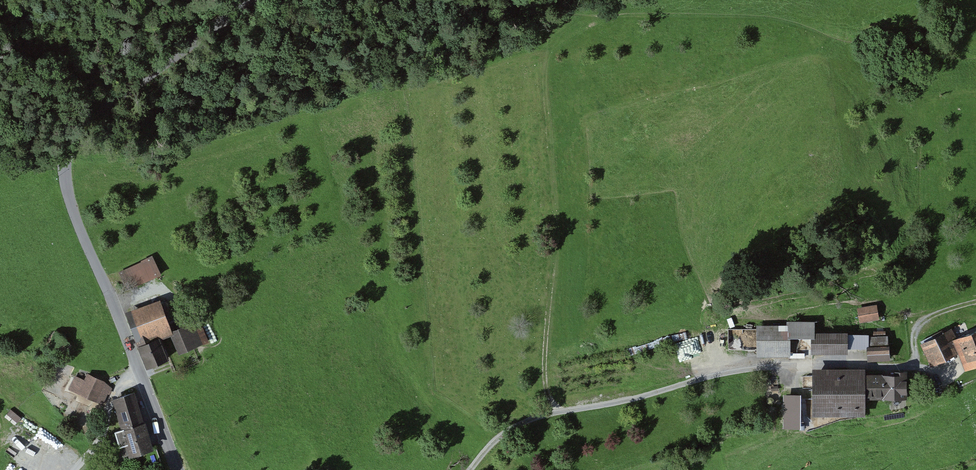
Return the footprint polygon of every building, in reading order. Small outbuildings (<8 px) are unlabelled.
[(156,259),(114,276),(121,293),(163,275),(156,259)] [(162,303),(132,315),(144,344),(174,331),(162,303)] [(859,305),(860,321),(881,320),(880,304),(859,305)] [(198,327),(176,336),(184,356),(206,347),(198,327)] [(754,328),(754,359),(796,359),(795,328),(754,328)] [(955,328),(924,344),(934,365),(960,352),(955,341),(960,339),(955,328)] [(68,355),(74,347),(57,332),(51,340),(68,355)] [(968,372),(975,369),(975,332),(960,339),(955,341),(960,352),(968,372)] [(809,335),(808,355),(843,355),(843,335),(809,335)] [(163,340),(143,349),(153,370),(173,361),(163,340)] [(869,345),(869,362),(891,361),(891,345),(869,345)] [(815,371),(814,415),(866,416),(867,398),(867,372),(815,371)] [(906,373),(867,372),(867,398),(906,399),(906,373)] [(77,392),(104,405),(113,387),(86,373),(77,392)] [(149,424),(138,393),(117,400),(128,431),(149,424)] [(158,450),(149,424),(128,431),(137,457),(158,450)]
